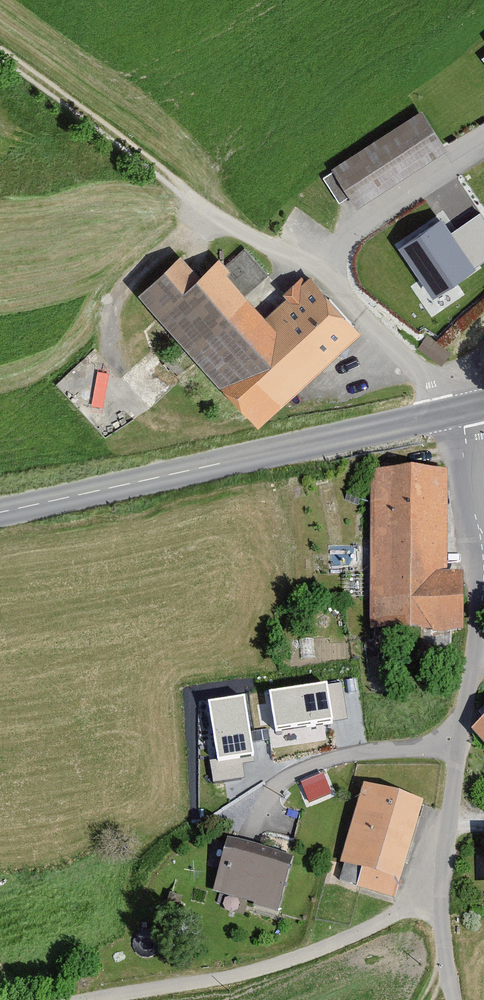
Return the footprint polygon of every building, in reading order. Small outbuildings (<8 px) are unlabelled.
[(444,155),(418,114),(327,172),(330,177),(322,182),(338,208),(348,201),(355,212),(444,155)] [(442,220),(399,248),(433,298),(475,270),(442,220)] [(359,338),(307,280),(304,283),(300,279),(281,296),(243,253),(223,271),(214,261),(195,278),(177,258),(134,296),(254,431),(359,338)] [(443,577),(444,476),(369,475),(368,633),(461,634),(462,577),(443,577)] [(345,683),(271,690),(275,728),(349,721),(345,683)] [(258,696),(212,700),(217,759),(262,755),(258,696)] [(469,738),(483,754),(483,723),(469,738)] [(214,775),(237,774),(237,759),(214,760),(214,775)] [(324,770),(301,780),(308,798),(332,788),(324,770)] [(421,807),(362,790),(339,868),(343,869),(338,884),(355,889),(354,893),(392,904),(421,807)] [(291,860),(227,841),(212,893),(276,911),(291,860)]
